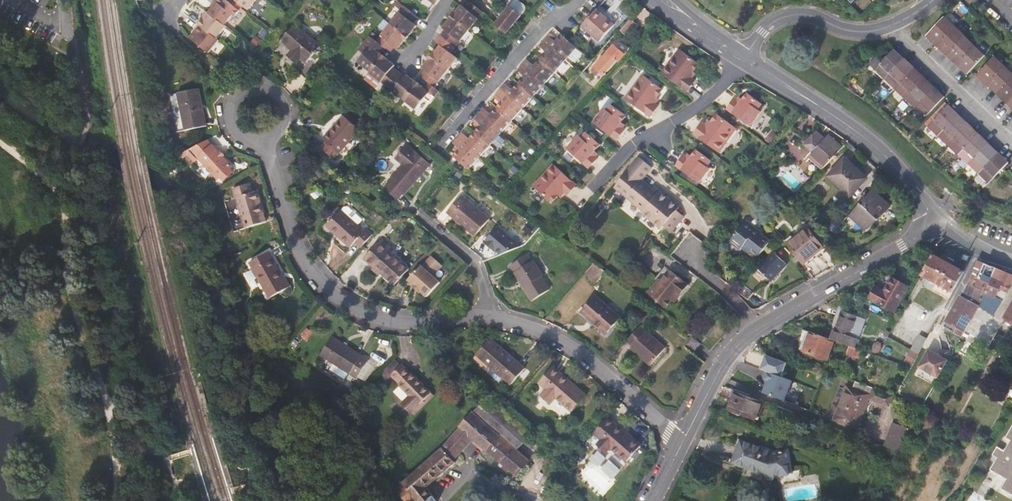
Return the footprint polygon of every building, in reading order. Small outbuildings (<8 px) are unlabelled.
[(235,18),(240,12),(233,6),(226,0),(221,0),(206,19),(205,18),(199,26),(200,28),(197,32),(199,34),(193,41),(209,54),(219,42),(217,41),(227,28),(226,27),(234,17),(235,18)] [(236,2),(243,7),(249,11),(258,0),(234,0),(236,2)] [(233,6),(240,12),(243,7),(236,2),(233,6)] [(461,5),(452,17),(469,30),(483,13),(470,2),(464,8),(461,5)] [(505,34),(520,16),(508,7),(494,25),(505,34)] [(407,9),(393,26),(407,38),(417,27),(414,24),(419,18),(407,9)] [(596,11),(582,26),(599,42),(613,27),(596,11)] [(454,48),(469,30),(452,17),(443,28),(447,32),(442,37),(454,48)] [(926,36),(936,46),(955,26),(945,17),(926,36)] [(625,37),(636,26),(630,20),(620,32),(625,37)] [(407,38),(393,26),(379,43),(386,49),(391,53),(395,47),(398,50),(407,38)] [(936,46),(946,55),(965,35),(955,26),(936,46)] [(296,69),(300,63),(305,67),(319,52),(294,30),(280,46),(291,56),(286,61),(296,69)] [(561,34),(557,39),(555,42),(553,39),(548,45),(558,53),(568,41),(561,34)] [(548,35),(543,40),(548,45),(553,39),(548,35)] [(975,45),(965,35),(946,55),(956,64),(975,45)] [(449,54),(454,48),(442,37),(436,43),(440,46),(431,57),(448,71),(457,60),(449,54)] [(368,44),(374,49),(361,65),(373,75),(387,59),(381,55),(386,49),(379,43),(373,38),(368,44)] [(548,45),(543,40),(539,45),(544,50),(548,45)] [(558,53),(566,60),(576,48),(569,41),(568,41),(558,53)] [(546,52),(540,59),(547,65),(558,53),(548,45),(544,50),(546,52)] [(966,74),(985,54),(975,45),(956,64),(966,74)] [(623,54),(613,46),(593,69),(602,76),(623,54)] [(873,71),(884,81),(904,59),(894,49),(873,71)] [(697,66),(678,51),(662,74),(685,92),(693,82),(689,78),(697,66)] [(555,72),(566,60),(558,53),(547,65),(555,72)] [(987,85),(1005,65),(995,56),(977,75),(987,85)] [(448,71),(431,57),(422,69),(425,71),(420,77),(428,84),(434,88),(448,71)] [(373,75),(388,87),(398,74),(392,69),(394,66),(387,59),(373,75)] [(527,59),(522,65),(527,69),(532,63),(527,59)] [(547,65),(540,59),(534,65),(532,63),(527,69),(536,77),(547,65)] [(884,81),(894,90),(914,68),(904,59),(884,81)] [(527,69),(522,65),(517,70),(522,74),(527,69)] [(544,85),(555,72),(547,65),(536,77),(544,85)] [(1005,65),(987,85),(997,94),(1011,78),(1011,72),(1005,65)] [(924,78),(914,68),(894,90),(904,99),(924,78)] [(524,76),(518,83),(525,89),(536,77),(527,69),(522,74),(524,76)] [(388,87),(405,101),(419,83),(414,78),(410,83),(398,74),(388,87)] [(661,90),(642,75),(625,99),(649,117),(656,108),(652,104),(661,90)] [(534,97),(544,85),(536,77),(525,89),(534,97)] [(904,99),(914,109),(934,87),(924,78),(904,99)] [(1006,103),(1011,98),(1011,78),(997,94),(1006,103)] [(428,84),(425,87),(419,83),(405,101),(416,110),(430,93),(434,97),(438,92),(434,88),(428,84)] [(525,89),(518,83),(512,90),(510,88),(505,93),(514,101),(525,89)] [(505,84),(500,89),(505,93),(510,88),(505,84)] [(924,119),(945,97),(934,87),(914,109),(924,119)] [(505,93),(500,89),(496,95),(500,99),(505,93)] [(523,109),(534,97),(525,89),(514,101),(523,109)] [(205,127),(198,90),(177,93),(184,131),(205,127)] [(503,101),(497,107),(504,113),(514,101),(505,93),(500,99),(503,101)] [(740,103),(735,99),(727,110),(749,126),(759,112),(757,110),(760,104),(746,94),(740,103)] [(512,121),(523,109),(514,101),(504,113),(512,121)] [(948,105),(927,127),(938,137),(958,115),(948,105)] [(606,112),(602,109),(592,123),(615,140),(621,132),(623,130),(618,126),(624,117),(611,106),(606,112)] [(504,113),(497,107),(490,115),(488,113),(483,118),(492,126),(504,113)] [(483,109),(479,114),(483,118),(488,113),(483,109)] [(501,134),(512,121),(504,113),(492,126),(501,134)] [(483,118),(479,114),(474,120),(478,124),(483,118)] [(705,126),(702,123),(694,134),(718,152),(735,128),(716,114),(711,122),(710,121),(705,126)] [(938,137),(948,146),(968,125),(958,115),(938,137)] [(335,160),(361,131),(344,117),(324,141),(327,144),(322,149),(335,160)] [(481,126),(475,132),(481,138),(492,126),(483,118),(478,124),(481,126)] [(948,146),(958,156),(979,134),(968,125),(948,146)] [(490,146),(501,134),(492,126),(481,138),(490,146)] [(463,132),(458,138),(462,142),(467,137),(463,132)] [(481,138),(475,132),(469,139),(467,137),(462,142),(471,149),(481,138)] [(805,145),(813,153),(809,158),(822,169),(842,147),(829,136),(825,140),(816,132),(811,139),(807,135),(802,141),(806,144),(805,145)] [(594,158),(590,154),(597,145),(584,133),(579,139),(576,136),(564,149),(585,168),(590,163),(594,158)] [(958,156),(968,165),(988,143),(979,134),(958,156)] [(457,148),(462,142),(458,138),(453,144),(457,148)] [(480,157),(490,146),(481,138),(471,149),(480,157)] [(460,150),(454,156),(460,161),(471,149),(462,142),(457,148),(460,150)] [(968,165),(978,175),(998,153),(988,143),(968,165)] [(400,201),(405,195),(406,196),(432,165),(409,146),(397,159),(406,166),(391,183),(392,184),(387,190),(400,201)] [(212,147),(197,160),(217,182),(232,169),(212,147)] [(460,161),(469,169),(480,157),(471,149),(460,161)] [(688,159),(680,155),(673,165),(697,183),(708,168),(705,167),(709,161),(694,150),(688,159)] [(1008,162),(998,153),(978,175),(988,184),(1008,162)] [(660,230),(661,229),(662,227),(670,233),(681,218),(674,212),(677,208),(657,192),(654,196),(649,192),(637,183),(649,168),(636,159),(612,190),(641,212),(640,213),(639,215),(660,230)] [(851,166),(844,159),(827,177),(849,198),(864,183),(849,169),(851,166)] [(573,185),(550,165),(530,187),(548,202),(555,195),(557,197),(561,192),(564,195),(573,185)] [(264,221),(255,190),(236,196),(245,227),(264,221)] [(877,221),(890,208),(873,191),(849,215),(865,230),(875,220),(877,221)] [(475,238),(490,222),(463,197),(448,214),(475,238)] [(363,248),(374,236),(368,230),(365,233),(342,212),(329,227),(352,249),(357,243),(363,248)] [(836,229),(841,224),(834,218),(830,222),(836,229)] [(757,256),(769,240),(758,232),(759,231),(744,220),(728,241),(739,249),(740,247),(742,245),(748,249),(757,256)] [(505,257),(518,240),(498,224),(485,241),(505,257)] [(821,247),(806,227),(787,242),(802,261),(821,247)] [(382,241),(366,259),(376,268),(374,270),(381,277),(383,275),(395,286),(410,270),(396,257),(394,259),(389,254),(393,250),(382,241)] [(771,250),(756,267),(771,280),(786,263),(771,250)] [(287,287),(268,251),(250,261),(269,297),(287,287)] [(949,298),(963,271),(954,266),(949,263),(933,255),(922,274),(937,282),(933,289),(949,298)] [(422,295),(422,294),(429,299),(441,284),(433,277),(442,267),(432,259),(423,269),(422,268),(410,283),(416,288),(415,289),(422,295)] [(529,305),(545,294),(536,281),(538,280),(528,265),(526,266),(522,259),(505,270),(529,305)] [(967,283),(985,291),(990,276),(1001,280),(1004,271),(990,265),(976,260),(967,283)] [(591,266),(583,276),(594,285),(603,275),(591,266)] [(686,287),(661,269),(652,281),(657,284),(647,298),(664,310),(670,302),(675,296),(678,298),(686,287)] [(990,276),(985,291),(984,293),(997,297),(1000,289),(1008,292),(1011,282),(1011,275),(1009,274),(1004,271),(1001,280),(990,276)] [(891,314),(906,289),(890,280),(882,293),(874,289),(867,300),(891,314)] [(967,283),(946,321),(964,331),(984,293),(985,291),(967,283)] [(621,319),(594,297),(581,312),(594,324),(593,324),(605,334),(613,324),(615,326),(621,319)] [(847,336),(854,317),(839,311),(828,339),(834,341),(850,347),(852,348),(856,340),(847,336)] [(863,320),(854,317),(847,336),(856,340),(863,320)] [(615,326),(613,324),(605,334),(607,336),(615,326)] [(649,365),(664,348),(639,326),(626,341),(632,346),(630,348),(649,365)] [(800,350),(803,351),(810,332),(804,329),(803,333),(805,334),(800,350)] [(810,332),(803,351),(826,360),(834,341),(828,339),(810,332)] [(348,373),(359,355),(330,337),(319,354),(348,373)] [(692,337),(686,346),(694,352),(701,342),(692,337)] [(924,342),(916,338),(909,351),(917,355),(924,342)] [(501,349),(490,339),(476,354),(511,384),(525,368),(502,348),(501,349)] [(852,348),(850,347),(847,354),(856,358),(859,351),(852,348)] [(937,379),(946,362),(927,352),(918,368),(937,379)] [(410,411),(429,392),(410,372),(408,373),(399,364),(388,374),(408,395),(401,402),(410,411)] [(550,404),(556,397),(572,411),(586,395),(554,366),(539,382),(547,389),(541,395),(550,404)] [(767,369),(764,378),(767,380),(763,391),(785,401),(794,380),(767,369)] [(885,410),(886,410),(893,397),(857,383),(854,390),(846,387),(833,420),(856,429),(867,400),(885,408),(885,410)] [(756,419),(763,401),(724,386),(719,396),(733,401),(729,409),(756,419)] [(394,490),(403,500),(437,500),(426,488),(455,463),(453,460),(472,439),(516,476),(530,461),(516,449),(528,436),(485,399),(459,427),(440,450),(394,490)] [(605,452),(610,447),(626,461),(640,446),(607,417),(594,432),(601,439),(597,444),(605,452)] [(993,453),(999,457),(992,469),(1008,478),(1003,486),(1011,492),(1011,424),(1006,435),(1010,438),(1004,449),(998,445),(993,453)] [(901,437),(889,432),(883,447),(895,451),(901,437)] [(770,451),(735,439),(728,460),(763,472),(762,474),(770,476),(772,472),(790,472),(783,451),(770,451)] [(887,468),(894,456),(884,451),(877,463),(887,468)]
